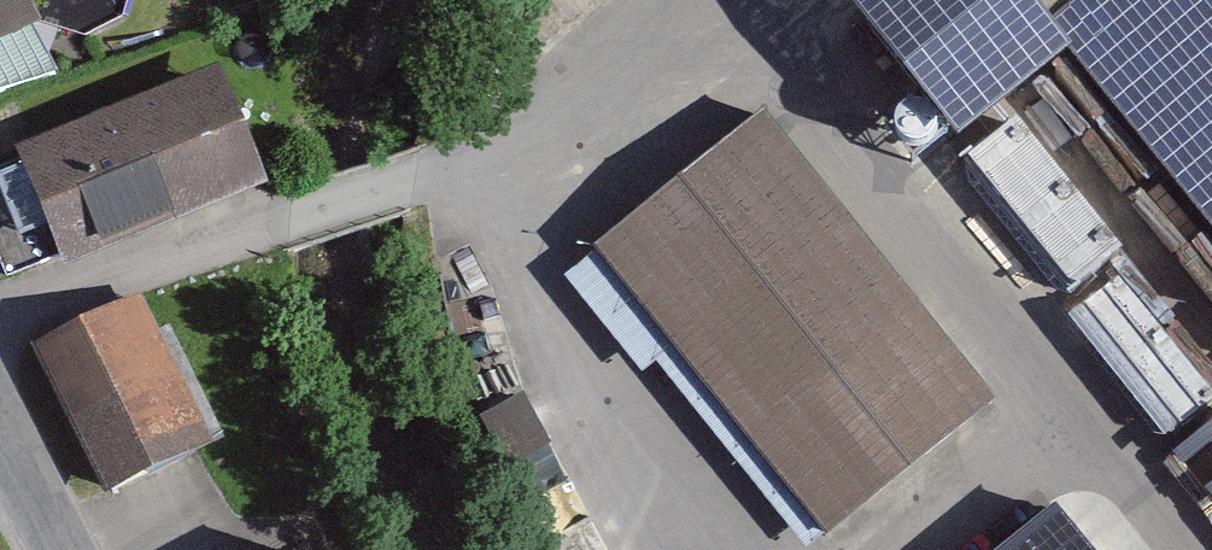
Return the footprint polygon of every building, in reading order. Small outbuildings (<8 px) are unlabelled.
[(30,31),(44,24),(86,35),(92,33),(122,19),(129,0),(0,0),(0,46),(30,31)] [(847,12),(959,150),(1071,60),(1023,0),(862,0),(847,12)] [(1071,60),(1211,234),(1211,0),(1023,0),(1071,60)] [(224,71),(20,151),(26,166),(0,176),(0,260),(7,279),(61,258),(69,265),(269,187),(224,71)] [(917,153),(930,148),(937,137),(937,124),(928,113),(916,110),(903,114),(896,125),(896,139),(904,149),(917,153)] [(825,541),(997,403),(765,115),(592,253),(825,541)] [(592,253),(562,277),(643,376),(657,365),(805,549),(814,549),(825,541),(592,253)] [(142,299),(34,349),(102,497),(210,448),(142,299)]
